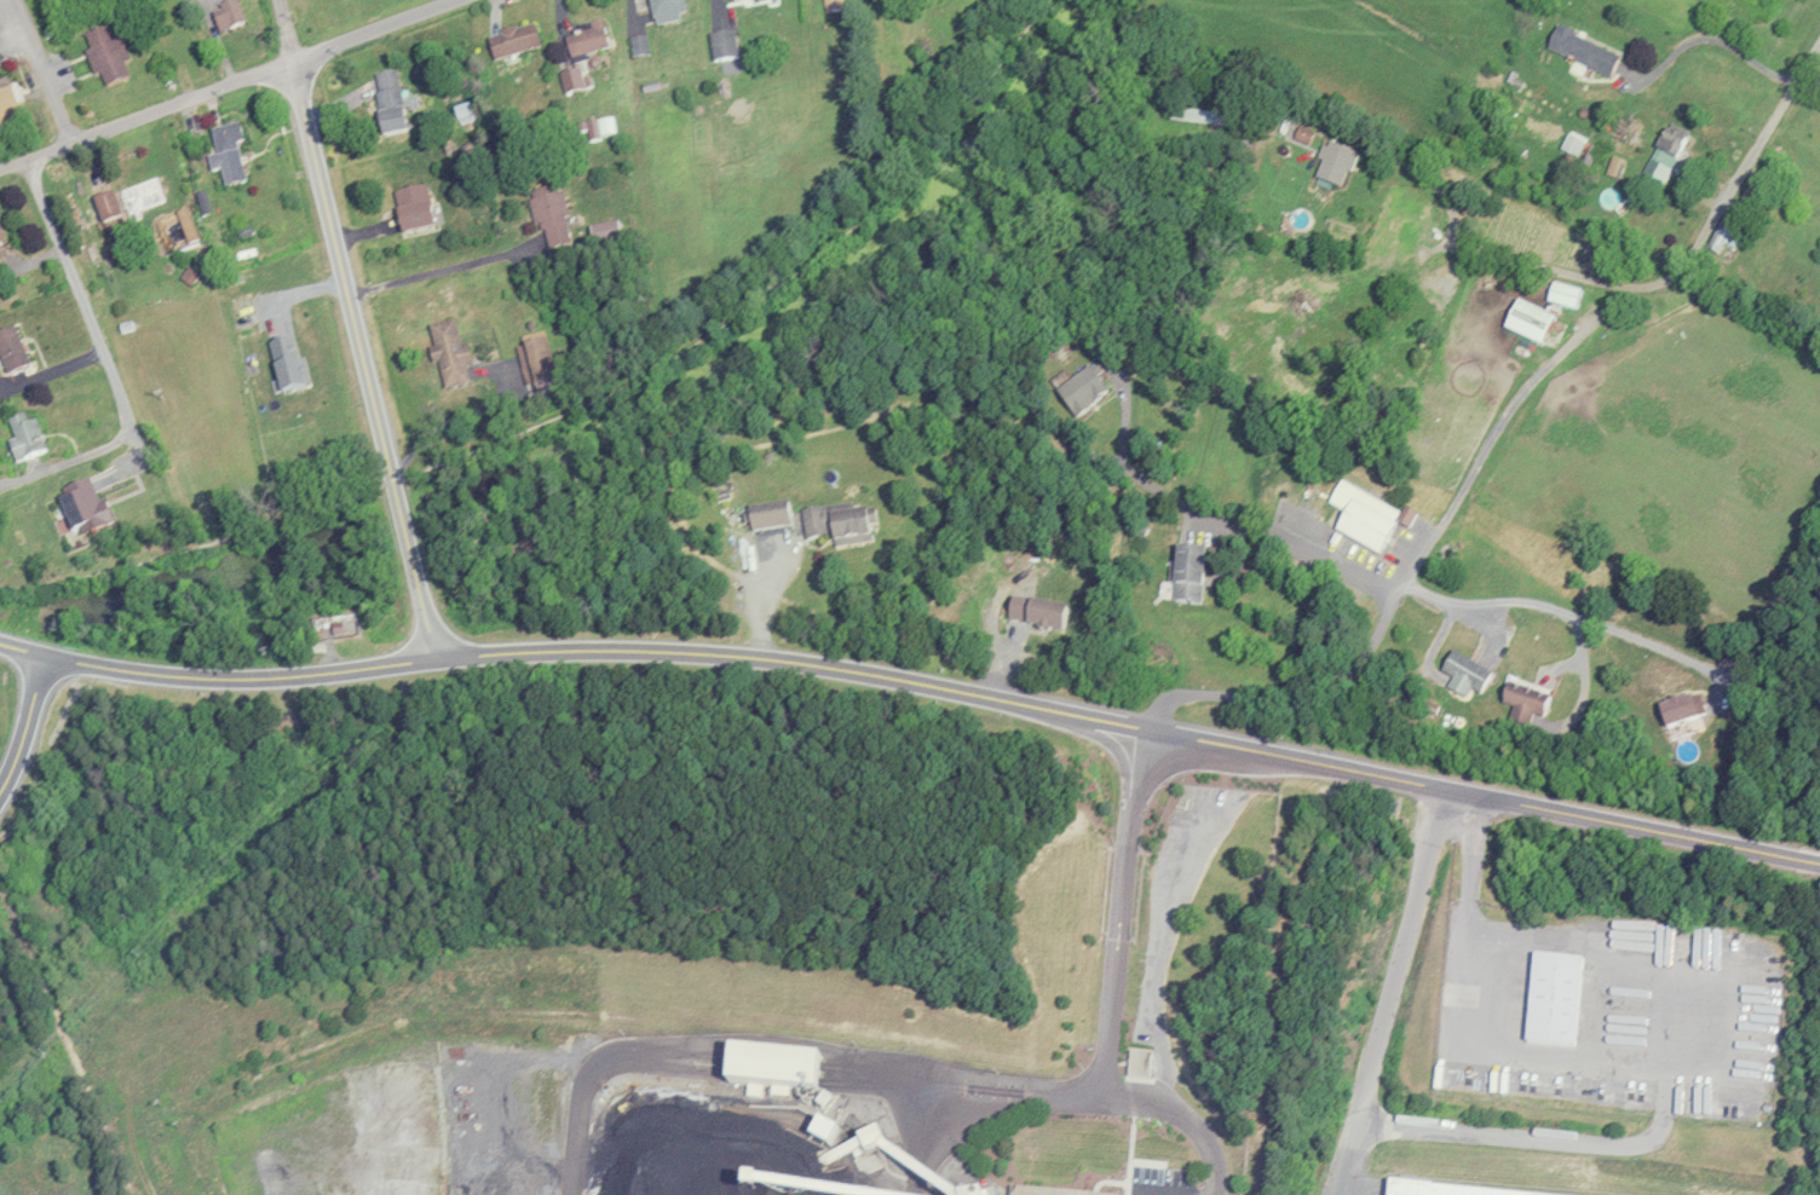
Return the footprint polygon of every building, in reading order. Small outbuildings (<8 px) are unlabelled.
[(243,21),(234,0),(225,0),(207,8),(217,32),(243,21)] [(685,16),(681,0),(646,0),(652,24),(685,16)] [(560,30),(566,56),(608,47),(603,21),(560,30)] [(537,47),(531,22),(484,34),(490,58),(537,47)] [(1618,53),(1551,22),(1542,42),(1607,75),(1618,53)] [(83,33),(99,84),(130,74),(113,23),(83,33)] [(709,34),(736,28),(741,57),(714,63),(709,34)] [(649,54),(630,57),(628,36),(647,35),(649,54)] [(378,135),(406,130),(395,69),(367,75),(378,135)] [(559,74),(581,69),(587,91),(564,97),(559,74)] [(14,125),(14,86),(0,86),(0,125),(14,125)] [(587,138),(611,133),(608,118),(584,123),(587,138)] [(1294,120),(1311,128),(1304,142),(1288,134),(1294,120)] [(221,186),(242,181),(234,143),(240,141),(236,123),(207,129),(212,154),(204,156),(207,170),(217,168),(221,186)] [(1642,157),(1666,168),(1681,134),(1657,123),(1642,157)] [(1337,186),(1344,169),(1352,169),(1361,149),(1324,132),(1321,138),(1313,134),(1304,155),(1311,157),(1304,171),(1337,186)] [(1580,152),(1590,160),(1596,145),(1585,140),(1580,152)] [(1600,167),(1609,149),(1624,157),(1614,175),(1600,167)] [(127,215),(163,202),(154,177),(118,190),(127,215)] [(431,227),(423,184),(388,191),(396,234),(431,227)] [(531,234),(564,233),(563,188),(530,189),(531,234)] [(89,198),(99,224),(121,215),(111,189),(89,198)] [(1705,248),(1721,258),(1729,243),(1734,246),(1743,231),(1722,219),(1705,248)] [(1542,299),(1574,308),(1582,288),(1548,278),(1542,299)] [(1501,323),(1545,344),(1556,316),(1513,296),(1501,323)] [(457,344),(453,320),(427,324),(435,375),(444,373),(446,383),(454,382),(452,371),(470,368),(466,343),(457,344)] [(1595,325),(1602,333),(1607,328),(1601,321),(1595,325)] [(18,369),(18,328),(0,328),(0,369),(18,369)] [(1055,398),(1080,417),(1104,384),(1079,366),(1055,398)] [(12,464),(43,446),(22,409),(2,421),(11,437),(0,443),(12,464)] [(67,538),(108,523),(91,477),(50,492),(67,538)] [(1381,554),(1396,526),(1392,521),(1399,512),(1341,479),(1327,501),(1334,507),(1325,523),(1381,554)] [(802,539),(827,536),(829,545),(870,540),(865,505),(799,512),(802,539)] [(1395,520),(1411,529),(1418,513),(1403,506),(1395,520)] [(1202,601),(1202,548),(1170,548),(1170,601),(1202,601)] [(1004,623),(1061,627),(1063,602),(1006,597),(1004,623)] [(1448,643),(1490,670),(1493,679),(1484,694),(1469,686),(1459,699),(1442,688),(1450,677),(1434,666),(1448,643)] [(1501,697),(1501,670),(1550,693),(1550,714),(1542,718),(1497,697),(1501,697)] [(1694,717),(1687,694),(1654,706),(1661,728),(1694,717)] [(1665,722),(1695,710),(1703,728),(1672,741),(1665,722)] [(1536,956),(1527,1041),(1577,1046),(1584,959),(1536,956)] [(1124,1079),(1147,1079),(1147,1051),(1124,1051),(1124,1079)] [(745,1069),(745,1052),(716,1052),(716,1069),(745,1069)] [(1390,1183),(1516,1194),(1389,1194),(1390,1183)] [(1115,1194),(1007,1186),(1006,1194),(1115,1194)]
